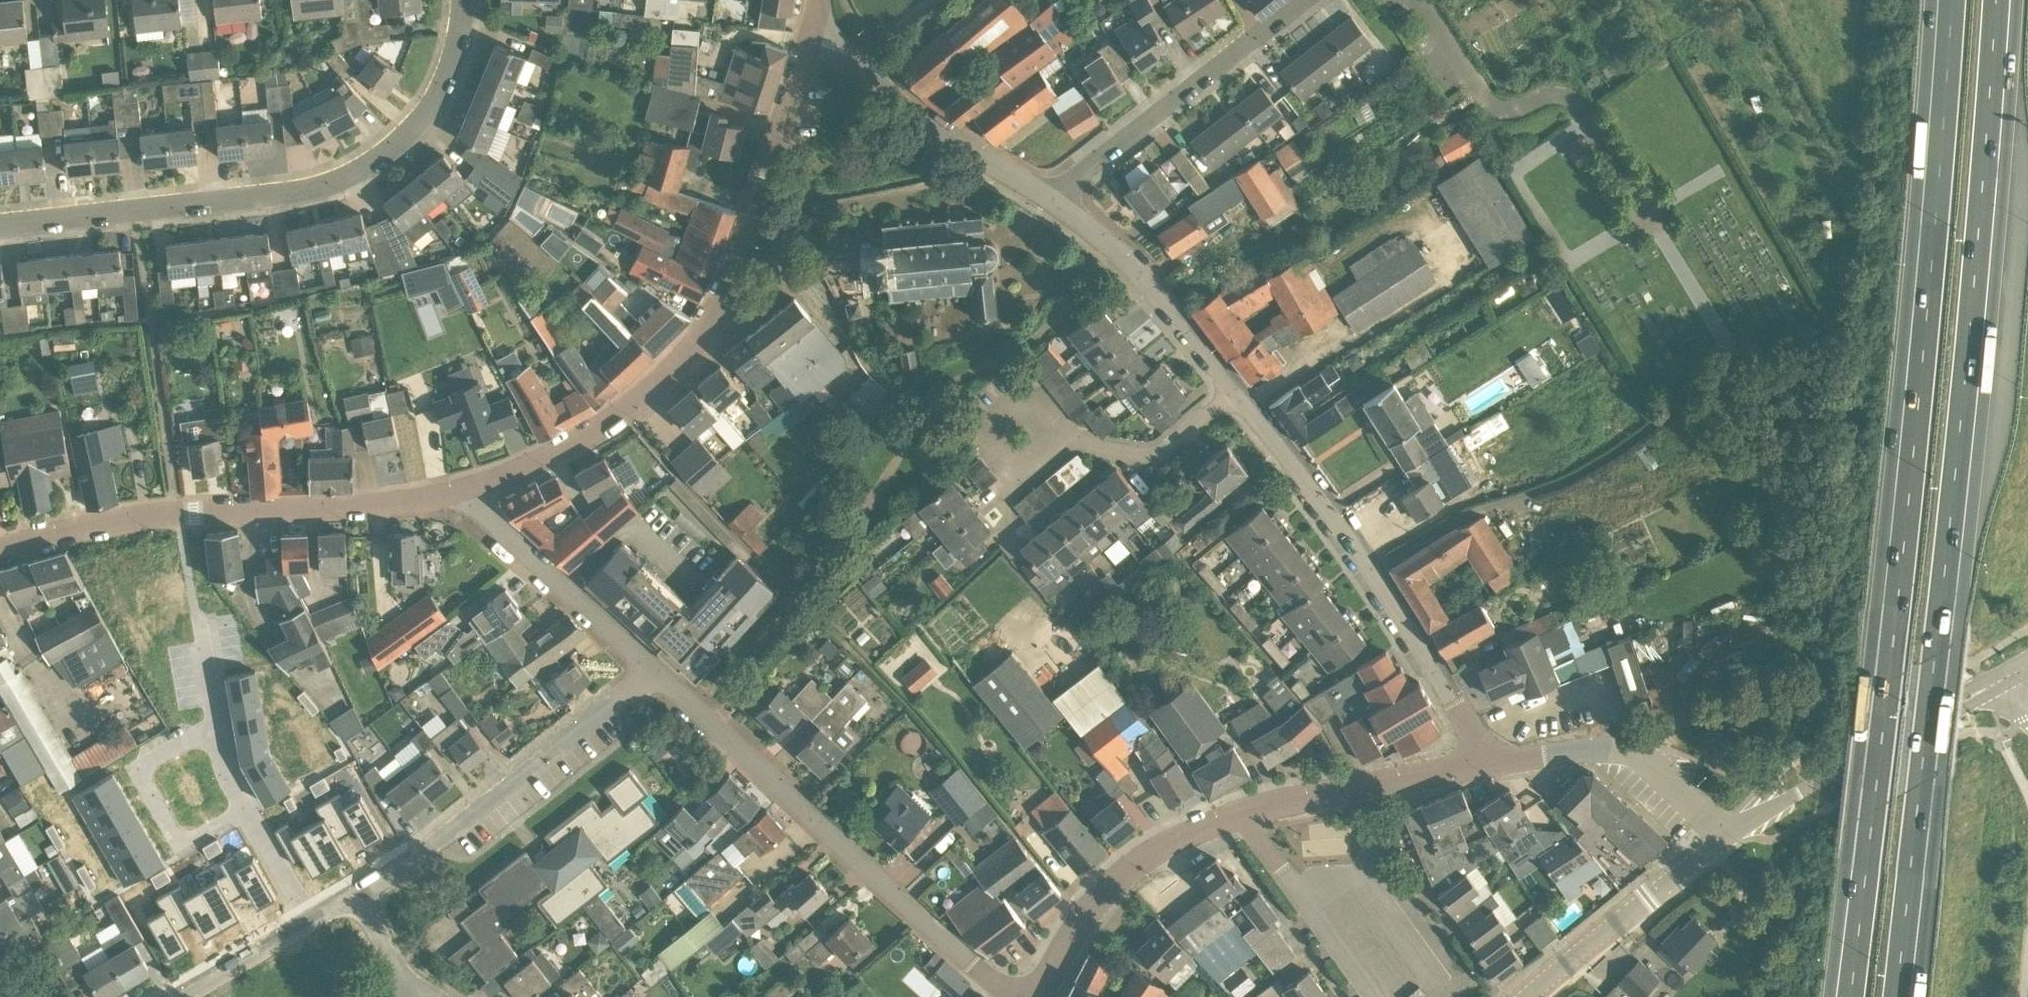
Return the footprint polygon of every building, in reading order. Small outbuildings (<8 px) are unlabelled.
[(0,7),(0,43),(26,40),(26,42),(28,41),(23,0),(20,0),(0,2),(0,7)] [(104,0),(64,0),(66,21),(54,22),(56,41),(73,39),(73,38),(108,34),(104,0)] [(179,0),(133,0),(136,31),(182,26),(179,0)] [(260,0),(214,0),(216,22),(262,17),(260,0)] [(295,18),(343,12),(342,0),(293,0),(295,18)] [(360,19),(362,42),(390,39),(388,23),(371,25),(368,0),(358,0),(360,19)] [(380,13),(420,9),(419,0),(378,0),(380,13)] [(592,9),(593,0),(569,0),(568,7),(592,9)] [(617,12),(615,11),(613,24),(649,28),(650,15),(679,18),(681,1),(692,2),(692,0),(647,0),(646,15),(617,12)] [(761,8),(792,13),(794,0),(762,0),(761,8)] [(961,123),(1054,52),(1013,0),(983,0),(899,69),(920,94),(980,44),(999,67),(942,111),(959,125),(961,123)] [(1142,69),(1155,60),(1158,63),(1171,55),(1152,26),(1162,20),(1152,4),(1149,0),(1134,0),(1129,3),(1137,14),(1115,28),(1142,69)] [(1166,5),(1185,34),(1224,9),(1218,0),(1163,0),(1166,5)] [(1249,2),(1262,18),(1284,0),(1252,0),(1249,2)] [(562,16),(546,16),(546,30),(562,30),(562,16)] [(1329,37),(1349,62),(1373,44),(1351,17),(1338,26),(1339,28),(1329,37)] [(362,42),(360,19),(343,21),(344,34),(331,40),(337,53),(339,53),(338,52),(362,42)] [(671,44),(699,46),(700,30),(673,28),(671,44)] [(1349,62),(1329,37),(1318,45),(1316,43),(1304,53),(1325,81),(1349,62)] [(1132,74),(1133,73),(1111,40),(1098,49),(1101,53),(1084,64),(1090,72),(1081,78),(1100,106),(1126,89),(1121,81),(1132,74)] [(752,42),(749,51),(735,47),(724,84),(697,75),(699,46),(671,44),(670,56),(667,85),(693,92),(700,93),(700,95),(768,110),(788,49),(766,43),(752,42)] [(486,68),(516,80),(526,55),(509,48),(509,49),(496,44),(486,68)] [(548,68),(550,64),(553,56),(533,48),(528,59),(548,68)] [(206,80),(213,79),(220,78),(218,50),(203,52),(206,80)] [(200,80),(206,80),(203,52),(188,54),(190,82),(200,80)] [(289,53),(285,64),(296,68),(300,57),(289,53)] [(339,53),(337,53),(327,58),(341,74),(346,80),(355,71),(339,53)] [(1301,99),(1325,81),(1304,53),(1291,63),(1293,65),(1282,74),(1301,99)] [(401,73),(374,54),(358,76),(385,95),(401,73)] [(655,82),(667,85),(670,56),(657,55),(655,82)] [(974,118),(992,142),(1033,110),(1041,103),(1048,96),(1055,90),(1045,77),(1063,64),(1057,56),(1039,68),(974,118)] [(43,66),(47,98),(48,97),(63,96),(60,64),(43,66)] [(28,100),(36,99),(47,98),(43,66),(25,68),(28,100)] [(477,91),(506,103),(516,80),(486,68),(477,91)] [(266,86),(278,84),(277,71),(264,73),(266,86)] [(1405,72),(1394,80),(1400,87),(1410,80),(1405,72)] [(346,80),(341,74),(331,83),(333,85),(313,95),(317,104),(333,134),(356,122),(352,115),(366,103),(346,80)] [(1367,87),(1359,77),(1349,85),(1357,95),(1367,87)] [(213,79),(206,80),(200,80),(205,118),(216,117),(213,79)] [(200,80),(190,82),(162,85),(164,102),(190,99),(192,119),(205,118),(200,80)] [(693,92),(667,85),(655,82),(646,117),(693,129),(688,146),(660,141),(703,152),(704,149),(736,157),(744,127),(724,122),(726,117),(697,110),(700,95),(700,93),(693,92)] [(1063,119),(1010,152),(1028,161),(1098,119),(1074,82),(1057,94),(1051,99),(1053,102),(1063,119)] [(278,84),(281,110),(293,108),(290,83),(278,84)] [(266,86),(268,111),(281,110),(278,84),(266,86)] [(1250,98),(1239,107),(1259,132),(1282,114),(1261,86),(1248,97),(1250,98)] [(92,138),(95,172),(121,169),(117,128),(129,127),(126,101),(125,89),(112,90),(115,118),(109,118),(109,123),(90,125),(91,139),(92,138)] [(467,114),(496,126),(506,103),(477,91),(467,114)] [(48,97),(47,98),(36,99),(37,111),(50,110),(48,97)] [(1325,99),(1314,107),(1322,118),(1333,110),(1325,99)] [(126,101),(129,127),(140,125),(138,100),(126,101)] [(521,109),(536,115),(540,106),(525,100),(521,109)] [(1367,100),(1316,124),(1324,141),(1375,117),(1367,100)] [(309,146),(333,134),(317,104),(294,116),(309,146)] [(1226,114),(1214,123),(1235,151),(1259,132),(1239,107),(1228,115),(1226,114)] [(50,110),(53,135),(65,134),(62,108),(50,110)] [(536,115),(521,109),(517,119),(532,125),(536,115)] [(40,136),(53,135),(50,110),(37,111),(40,136)] [(469,144),(485,151),(486,151),(487,150),(496,126),(467,114),(457,138),(470,143),(469,144)] [(542,118),(536,115),(532,125),(540,128),(542,118)] [(1293,121),(1300,131),(1307,126),(1299,116),(1293,121)] [(273,152),(269,119),(243,122),(247,155),(273,152)] [(221,158),(247,155),(243,122),(217,125),(221,158)] [(1191,141),(1190,142),(1211,169),(1235,151),(1214,123),(1201,133),(1203,135),(1193,143),(1191,141)] [(167,130),(171,164),(197,161),(194,127),(167,130)] [(1471,144),(1460,128),(1436,143),(1449,165),(1475,150),(1471,144)] [(145,166),(171,164),(167,130),(141,133),(145,166)] [(19,180),(15,147),(14,133),(0,135),(0,182),(19,180)] [(1274,152),(1284,167),(1307,153),(1296,137),(1274,152)] [(1575,159),(1586,152),(1589,150),(1589,149),(1581,137),(1565,147),(1573,159),(1575,158),(1575,159)] [(69,175),(95,172),(92,138),(91,139),(66,141),(69,175)] [(636,178),(667,188),(675,191),(682,165),(698,171),(703,152),(660,141),(659,142),(646,139),(643,152),(641,152),(634,178),(636,178)] [(45,177),(42,144),(15,147),(19,180),(45,177)] [(1191,185),(1202,177),(1180,149),(1170,157),(1191,185)] [(486,151),(485,151),(475,165),(492,178),(515,194),(522,177),(487,150),(486,151)] [(1446,164),(1440,152),(1427,160),(1433,171),(1446,164)] [(1486,152),(1440,179),(1490,264),(1536,237),(1486,152)] [(424,171),(444,196),(465,179),(453,165),(452,165),(444,155),(424,171)] [(1160,233),(1173,253),(1206,231),(1201,223),(1249,193),(1264,217),(1286,202),(1258,159),(1188,205),(1192,211),(1160,233)] [(509,206),(515,194),(492,178),(475,165),(468,175),(509,206)] [(1158,166),(1125,192),(1145,218),(1178,192),(1158,166)] [(404,187),(424,212),(444,196),(424,171),(404,187)] [(675,191),(667,188),(636,178),(634,178),(636,179),(632,189),(645,193),(643,198),(692,215),(690,222),(726,237),(736,211),(675,191)] [(414,241),(428,231),(417,217),(424,212),(404,187),(384,203),(400,223),(383,232),(403,270),(418,266),(407,245),(414,241)] [(544,196),(527,188),(519,200),(537,208),(544,196)] [(644,242),(643,242),(659,250),(713,274),(726,237),(690,222),(682,244),(667,237),(670,231),(621,207),(612,227),(637,239),(638,239),(644,242)] [(336,219),(343,250),(345,261),(363,258),(374,260),(380,276),(403,270),(383,232),(367,241),(361,213),(336,219)] [(987,240),(984,240),(982,216),(966,218),(966,214),(898,220),(898,224),(882,226),(884,243),(870,244),(871,254),(867,255),(869,274),(873,273),(874,284),(888,283),(890,299),(906,298),(906,302),(958,297),(957,293),(971,292),(974,318),(997,316),(993,271),(987,271),(987,266),(991,265),(994,263),(996,260),(998,256),(998,252),(998,248),(996,245),(993,242),(990,241),(987,240)] [(434,224),(435,225),(444,237),(452,230),(442,218),(434,224)] [(328,253),(343,250),(336,219),(312,225),(319,255),(322,270),(332,268),(328,253)] [(293,261),(319,255),(312,225),(287,230),(290,244),(289,244),(293,261)] [(288,294),(284,269),(271,271),(270,264),(273,264),(271,246),(270,246),(268,233),(242,235),(246,267),(248,282),(272,279),(275,296),(288,294)] [(217,238),(221,270),(231,269),(246,267),(242,235),(217,238)] [(559,259),(564,252),(548,237),(541,244),(559,259)] [(192,241),(196,273),(198,296),(209,295),(207,283),(214,282),(213,271),(221,270),(217,238),(192,241)] [(196,273),(192,241),(167,244),(168,257),(167,258),(169,276),(196,273)] [(659,250),(643,242),(629,272),(658,285),(661,280),(701,300),(712,277),(713,274),(659,250)] [(1412,243),(1332,295),(1355,332),(1438,278),(1414,242),(1412,243)] [(123,293),(126,319),(126,320),(139,319),(134,275),(123,276),(122,263),(121,263),(119,250),(94,252),(97,284),(98,296),(123,293)] [(69,255),(72,286),(74,307),(76,323),(87,322),(82,285),(97,284),(94,252),(69,255)] [(450,276),(470,313),(490,302),(470,264),(469,265),(463,253),(444,260),(451,274),(450,274),(451,276),(450,276)] [(1282,355),(1276,346),(1279,344),(1281,346),(1338,311),(1329,298),(1320,284),(1302,254),(1265,278),(1267,280),(1224,305),(1216,295),(1204,302),(1191,308),(1229,358),(1231,356),(1233,359),(1250,381),(1264,370),(1268,374),(1283,363),(1279,358),(1282,355)] [(47,289),(72,286),(69,255),(44,258),(47,289)] [(19,274),(21,292),(47,289),(44,258),(18,261),(20,274),(19,274)] [(1536,266),(1546,284),(1555,278),(1545,261),(1536,266)] [(284,269),(288,294),(300,292),(296,266),(284,269)] [(410,294),(428,290),(422,266),(404,271),(410,294)] [(336,283),(332,268),(322,270),(326,286),(336,283)] [(235,288),(233,274),(223,275),(224,290),(233,288),(235,288)] [(341,287),(351,285),(349,277),(340,279),(341,287)] [(654,354),(671,336),(691,316),(660,297),(660,298),(653,304),(646,311),(638,318),(621,303),(629,294),(610,277),(595,294),(618,314),(629,327),(654,354)] [(1523,283),(1528,291),(1538,286),(1533,277),(1523,283)] [(596,407),(636,370),(654,354),(629,327),(618,314),(595,294),(581,281),(570,292),(582,304),(611,337),(586,365),(583,359),(571,343),(569,344),(564,337),(570,332),(550,306),(543,310),(538,302),(540,300),(532,290),(519,298),(532,318),(552,351),(570,374),(580,387),(596,407)] [(235,305),(233,288),(224,290),(226,306),(235,305)] [(226,306),(224,290),(213,291),(215,307),(226,306)] [(163,317),(175,315),(173,291),(160,292),(163,317)] [(864,310),(859,295),(844,299),(849,314),(864,310)] [(773,419),(761,428),(748,440),(760,455),(791,431),(800,423),(798,420),(821,401),(819,399),(814,392),(846,367),(845,358),(840,353),(794,298),(747,336),(776,373),(784,382),(787,386),(790,385),(798,399),(785,409),(773,419)] [(22,304),(15,305),(18,330),(30,329),(30,328),(27,304),(22,304)] [(18,330),(15,305),(3,306),(5,332),(18,330)] [(1067,332),(1081,349),(1113,322),(1100,306),(1067,332)] [(76,323),(74,307),(64,308),(66,324),(76,323)] [(302,307),(269,309),(270,331),(303,329),(302,307)] [(195,319),(198,336),(206,335),(204,318),(195,319)] [(1081,349),(1094,365),(1126,338),(1113,322),(1081,349)] [(160,348),(169,346),(182,345),(179,325),(166,326),(157,328),(160,348)] [(1590,333),(1577,341),(1586,358),(1600,350),(1590,333)] [(375,352),(371,334),(350,338),(354,357),(375,352)] [(758,388),(776,373),(747,336),(728,351),(758,388)] [(1126,338),(1094,365),(1107,381),(1139,353),(1126,338)] [(1057,368),(1066,361),(1052,345),(1044,352),(1028,364),(1042,381),(1057,368)] [(917,365),(914,350),(901,353),(903,367),(917,365)] [(1160,363),(1152,369),(1139,353),(1107,381),(1120,397),(1128,390),(1152,369),(1160,363)] [(1532,353),(1517,362),(1532,386),(1547,376),(1532,353)] [(248,356),(233,356),(234,368),(249,368),(248,356)] [(98,388),(93,360),(71,364),(76,392),(98,388)] [(1120,397),(1133,412),(1141,406),(1173,379),(1160,363),(1152,369),(1128,390),(1120,397)] [(1332,364),(1320,372),(1328,384),(1340,376),(1332,364)] [(528,365),(508,377),(542,440),(565,426),(564,425),(563,425),(544,388),(528,365)] [(705,392),(720,409),(741,391),(742,390),(721,366),(699,385),(705,392)] [(1074,388),(1070,383),(1066,379),(1061,373),(1057,368),(1042,381),(1051,392),(1059,385),(1066,395),(1074,388)] [(1291,432),(1300,444),(1364,403),(1390,385),(1382,371),(1333,402),(1334,403),(1309,419),(1306,414),(1287,426),(1291,432)] [(1332,389),(1328,384),(1320,372),(1299,386),(1299,385),(1269,405),(1283,423),(1284,422),(1287,426),(1306,414),(1303,410),(1312,404),(1312,403),(1332,389)] [(596,407),(580,387),(570,374),(564,379),(574,392),(570,395),(569,396),(569,397),(568,397),(568,399),(568,400),(569,401),(577,418),(576,418),(577,420),(593,411),(596,407)] [(888,391),(870,375),(843,404),(861,420),(888,391)] [(1174,406),(1187,396),(1173,379),(1141,406),(1154,422),(1155,422),(1162,431),(1166,427),(1181,415),(1174,406)] [(1074,380),(1070,383),(1074,388),(1078,384),(1074,380)] [(454,397),(433,404),(442,427),(462,419),(472,445),(499,435),(496,429),(519,421),(510,398),(488,407),(478,382),(452,391),(454,397)] [(787,386),(784,382),(772,391),(785,409),(798,399),(790,385),(787,386)] [(1406,470),(1426,457),(1410,431),(1418,426),(1421,431),(1434,423),(1416,394),(1404,401),(1394,384),(1391,386),(1390,385),(1364,403),(1406,470)] [(392,412),(388,393),(387,389),(368,393),(344,398),(349,419),(362,416),(370,451),(399,444),(392,412)] [(388,393),(392,412),(408,409),(403,389),(388,393)] [(745,439),(727,418),(720,409),(705,392),(699,397),(693,390),(671,409),(693,435),(709,421),(734,449),(745,439)] [(255,478),(256,493),(277,492),(273,437),(314,429),(308,398),(259,407),(264,436),(243,438),(245,457),(250,457),(252,478),(255,478)] [(746,408),(761,428),(773,419),(757,399),(746,408)] [(1100,405),(1092,411),(1100,421),(1108,415),(1100,405)] [(71,470),(59,409),(0,420),(4,442),(6,453),(12,481),(20,480),(26,510),(52,505),(49,490),(53,489),(50,474),(71,470)] [(1100,421),(1092,411),(1084,417),(1093,427),(1100,421)] [(1502,413),(1460,437),(1470,453),(1512,429),(1502,413)] [(221,454),(219,439),(227,438),(224,418),(207,421),(206,417),(180,421),(184,445),(190,444),(194,474),(197,473),(199,475),(206,474),(207,472),(219,470),(217,454),(221,454)] [(121,426),(74,436),(89,507),(114,502),(105,458),(126,453),(121,426)] [(352,427),(333,427),(326,427),(326,447),(334,447),(334,460),(309,460),(310,491),(354,490),(352,427)] [(1459,428),(1442,438),(1446,445),(1463,435),(1459,428)] [(727,469),(699,438),(671,463),(700,494),(727,469)] [(4,442),(0,443),(0,482),(10,480),(10,481),(12,481),(6,453),(4,442)] [(1174,521),(1183,531),(1221,500),(1217,495),(1248,470),(1227,445),(1216,454),(1215,453),(1207,460),(1208,461),(1196,471),(1191,476),(1190,482),(1195,489),(1201,489),(1207,484),(1212,490),(1174,521)] [(640,511),(639,510),(623,491),(617,481),(618,481),(605,457),(575,474),(589,497),(603,490),(608,499),(580,511),(600,534),(640,511)] [(1426,457),(1406,470),(1417,487),(1403,496),(1417,518),(1443,503),(1430,481),(1440,475),(1429,457),(1427,458),(1426,457)] [(1063,478),(1073,470),(1066,462),(1056,471),(1063,478)] [(990,468),(982,475),(990,485),(998,478),(990,468)] [(1143,500),(1116,468),(1100,481),(1127,514),(1143,500)] [(536,537),(564,564),(600,534),(580,511),(576,506),(552,526),(535,509),(565,493),(552,470),(535,480),(532,474),(495,495),(515,521),(517,519),(527,528),(527,527),(536,536),(536,537)] [(1079,478),(1073,470),(1063,478),(1069,486),(1079,478)] [(982,491),(990,485),(982,475),(974,481),(982,491)] [(745,562),(751,555),(731,535),(677,478),(670,484),(724,542),(737,554),(745,562)] [(902,521),(909,531),(915,537),(932,524),(965,497),(951,481),(902,521)] [(1111,527),(1127,514),(1100,481),(1084,494),(1111,527)] [(1024,497),(1031,505),(1041,496),(1035,488),(1024,497)] [(1113,542),(1105,532),(1111,527),(1084,494),(1068,507),(1103,550),(1113,542)] [(1165,494),(1159,499),(1172,514),(1178,509),(1165,494)] [(1041,496),(1031,505),(1037,512),(1047,504),(1041,496)] [(1172,514),(1159,499),(1156,496),(1146,505),(1163,524),(1173,516),(1172,514)] [(932,524),(945,540),(978,513),(965,497),(932,524)] [(729,522),(741,535),(759,552),(768,544),(750,526),(763,514),(751,502),(729,522)] [(1225,536),(1233,546),(1270,516),(1262,506),(1225,536)] [(1087,563),(1103,550),(1068,507),(1053,520),(1087,563)] [(1233,546),(1241,555),(1283,521),(1275,512),(1270,516),(1233,546)] [(945,540),(966,565),(986,549),(978,540),(991,529),(978,513),(945,540)] [(1470,551),(1497,595),(1524,580),(1483,517),(1480,517),(1477,517),(1448,532),(1391,568),(1394,572),(1395,571),(1398,575),(1396,576),(1429,629),(1446,619),(1422,581),(1470,551)] [(1073,577),(1072,576),(1087,563),(1053,520),(1037,534),(1063,566),(1072,578),(1073,577)] [(1192,541),(1199,550),(1225,529),(1218,521),(1192,541)] [(1241,555),(1249,565),(1286,534),(1290,530),(1283,521),(1241,555)] [(206,533),(212,579),(244,575),(238,530),(206,533)] [(421,552),(416,553),(415,532),(389,533),(390,567),(406,566),(407,585),(422,585),(421,552)] [(310,568),(308,533),(282,534),(283,557),(284,569),(286,569),(300,597),(310,592),(298,568),(310,568)] [(321,572),(347,570),(346,533),(319,534),(321,572)] [(1022,567),(1038,586),(1048,598),(1072,578),(1063,566),(1037,534),(1020,547),(1031,560),(1022,567)] [(1155,550),(1162,559),(1163,560),(1182,545),(1173,534),(1155,550)] [(1249,565),(1256,573),(1293,544),(1286,534),(1249,565)] [(634,560),(638,555),(622,541),(584,582),(679,669),(681,667),(696,681),(778,592),(745,562),(737,554),(722,569),(727,573),(690,614),(680,605),(681,604),(634,560)] [(1256,573),(1264,583),(1300,553),(1293,544),(1256,573)] [(1300,553),(1264,583),(1272,592),(1313,558),(1305,549),(1300,553)] [(71,589),(84,613),(97,606),(66,551),(32,561),(51,595),(71,589)] [(332,660),(322,641),(309,614),(300,597),(286,569),(284,569),(283,557),(268,559),(270,571),(256,573),(256,572),(255,573),(259,600),(260,600),(260,599),(271,598),(290,636),(269,646),(268,645),(268,646),(289,672),(290,671),(289,671),(314,658),(319,667),(332,660)] [(1272,592),(1279,602),(1316,572),(1321,567),(1313,558),(1272,592)] [(24,618),(35,612),(30,604),(43,597),(51,595),(32,561),(0,570),(0,574),(24,618)] [(1141,563),(1126,576),(1132,583),(1148,571),(1141,563)] [(1206,563),(1198,570),(1208,582),(1216,575),(1206,563)] [(927,582),(941,598),(955,586),(942,571),(927,582)] [(1279,602),(1287,610),(1324,581),(1316,572),(1279,602)] [(876,573),(863,583),(874,597),(887,586),(876,573)] [(1146,573),(1139,579),(1144,585),(1152,579),(1146,573)] [(1208,582),(1219,595),(1227,588),(1216,575),(1208,582)] [(1324,581),(1287,610),(1282,614),(1290,624),(1327,594),(1332,590),(1324,581)] [(1203,602),(1203,588),(1188,589),(1189,602),(1203,602)] [(484,640),(485,641),(485,642),(522,614),(520,612),(521,612),(516,606),(518,605),(506,589),(487,603),(489,605),(469,620),(474,627),(467,632),(464,630),(447,653),(454,662),(484,640)] [(366,637),(374,656),(379,669),(414,644),(414,645),(448,621),(428,592),(366,637)] [(1238,616),(1245,609),(1232,593),(1224,600),(1238,616)] [(1290,624),(1298,634),(1334,603),(1327,594),(1290,624)] [(362,625),(351,598),(350,598),(349,598),(329,606),(341,633),(362,625)] [(1298,634),(1305,643),(1342,612),(1334,603),(1298,634)] [(1445,654),(1494,627),(1480,603),(1431,632),(1435,639),(1445,655),(1446,655),(1445,654)] [(78,686),(127,660),(97,606),(84,613),(37,637),(49,660),(61,654),(78,686)] [(341,633),(329,606),(309,614),(322,641),(341,633)] [(1305,643),(1313,652),(1354,618),(1347,608),(1342,612),(1305,643)] [(1259,624),(1245,609),(1238,616),(1251,631),(1259,624)] [(517,685),(530,675),(572,645),(571,644),(586,632),(568,616),(529,646),(519,634),(531,625),(521,611),(521,612),(520,612),(522,614),(485,642),(485,641),(484,642),(499,664),(500,663),(517,685)] [(1501,633),(1506,646),(1536,634),(1560,623),(1553,611),(1546,614),(1546,615),(1501,633)] [(1565,621),(1572,637),(1582,633),(1574,616),(1565,621)] [(1354,618),(1313,652),(1320,662),(1357,631),(1362,627),(1354,618)] [(449,622),(448,621),(414,645),(425,658),(436,650),(441,654),(449,643),(439,630),(449,622)] [(1479,670),(1492,698),(1522,684),(1527,695),(1552,683),(1546,668),(1574,657),(1566,642),(1573,638),(1565,621),(1560,623),(1536,634),(1506,646),(1511,656),(1479,670)] [(1320,662),(1328,671),(1365,641),(1357,631),(1320,662)] [(1272,655),(1280,648),(1269,636),(1261,643),(1272,655)] [(1629,636),(1574,657),(1546,668),(1552,683),(1527,695),(1567,679),(1568,680),(1576,676),(1575,675),(1579,673),(1579,675),(1612,660),(1625,700),(1648,693),(1629,636)] [(829,638),(819,647),(830,658),(839,649),(829,638)] [(1133,647),(1143,659),(1149,654),(1140,642),(1133,647)] [(22,673),(20,670),(21,667),(15,665),(15,664),(16,663),(16,662),(15,662),(14,660),(13,660),(13,658),(6,645),(0,649),(0,687),(22,673)] [(573,645),(572,645),(530,675),(538,687),(547,680),(563,702),(579,690),(580,690),(580,686),(584,683),(587,686),(586,684),(591,681),(589,678),(588,679),(574,660),(562,669),(555,659),(573,645)] [(1290,660),(1280,648),(1272,655),(1282,667),(1290,660)] [(1359,669),(1302,702),(1321,723),(1336,710),(1344,724),(1341,726),(1362,762),(1381,751),(1383,756),(1399,747),(1402,752),(1402,753),(1416,744),(1439,731),(1428,713),(1435,709),(1419,681),(1412,685),(1401,667),(1397,669),(1386,650),(1358,667),(1359,669)] [(371,672),(379,669),(374,656),(366,659),(371,672)] [(915,690),(936,672),(925,659),(904,677),(915,690)] [(1099,662),(1054,697),(1065,712),(1086,739),(1098,756),(1106,766),(1115,780),(1128,769),(1114,751),(1128,740),(1144,762),(1152,774),(1151,775),(1169,804),(1193,789),(1176,760),(1175,761),(1166,747),(1100,664),(1099,662)] [(256,670),(227,675),(234,717),(263,712),(256,670)] [(427,680),(458,717),(469,709),(441,671),(427,680)] [(1321,723),(1302,702),(1277,673),(1267,682),(1271,687),(1262,694),(1284,720),(1281,723),(1298,745),(1299,745),(1298,743),(1311,733),(1314,732),(1317,729),(1318,726),(1321,723)] [(780,689),(771,698),(761,690),(748,704),(780,734),(805,707),(815,716),(832,697),(812,678),(791,700),(780,689)] [(1301,698),(1310,693),(1298,679),(1290,686),(1301,698)] [(832,738),(852,716),(867,700),(847,681),(832,697),(815,716),(824,724),(799,751),(822,773),(844,749),(832,738)] [(1157,694),(1143,703),(1174,741),(1191,772),(1202,786),(1209,798),(1249,774),(1233,745),(1224,750),(1219,742),(1205,749),(1202,743),(1225,727),(1192,681),(1161,701),(1157,694)] [(396,699),(404,693),(406,692),(402,686),(395,685),(389,689),(391,692),(396,699)] [(305,704),(312,699),(304,690),(298,695),(305,704)] [(313,714),(319,709),(312,699),(305,704),(313,714)] [(1298,745),(1281,723),(1260,702),(1244,711),(1230,719),(1245,744),(1253,739),(1267,763),(1298,745)] [(2,750),(25,736),(6,704),(0,707),(0,751),(2,750)] [(345,740),(364,727),(356,710),(333,725),(345,740)] [(497,746),(515,733),(502,716),(499,719),(493,711),(479,722),(484,728),(497,746)] [(263,712),(234,717),(242,762),(270,752),(263,712)] [(436,743),(431,737),(424,728),(417,719),(404,729),(423,753),(436,743)] [(470,729),(465,732),(454,719),(448,724),(431,737),(436,743),(451,762),(459,756),(468,768),(488,752),(470,729)] [(1725,727),(1729,737),(1742,732),(1738,722),(1725,727)] [(111,762),(137,746),(128,730),(108,741),(106,738),(71,758),(84,778),(111,762)] [(673,732),(661,742),(662,743),(668,750),(680,740),(673,732)] [(46,770),(25,736),(2,750),(21,784),(27,780),(46,770)] [(1030,750),(1037,760),(1047,752),(1039,743),(1030,750)] [(347,756),(341,746),(334,750),(340,760),(347,756)] [(291,789),(270,752),(242,762),(266,803),(291,789)] [(452,781),(431,754),(421,761),(417,755),(404,765),(430,798),(442,788),(442,787),(450,780),(451,782),(452,781)] [(364,774),(384,810),(395,801),(407,816),(408,815),(407,814),(416,807),(417,808),(430,798),(404,765),(386,779),(375,766),(364,774)] [(651,792),(648,794),(651,798),(669,786),(655,766),(640,776),(651,792)] [(1093,816),(1113,842),(1136,822),(1116,798),(1115,799),(1111,794),(1121,786),(1115,780),(1106,766),(1096,775),(1106,789),(1097,797),(1105,807),(1093,816)] [(547,853),(544,849),(541,848),(534,854),(534,857),(537,861),(535,862),(526,851),(479,887),(488,899),(461,920),(474,936),(448,957),(456,967),(469,957),(488,980),(496,974),(519,956),(501,933),(510,926),(504,918),(549,883),(554,889),(538,901),(557,926),(584,905),(611,940),(626,928),(599,893),(609,885),(590,862),(600,853),(608,863),(659,822),(641,799),(648,793),(630,769),(604,788),(615,801),(602,811),(592,799),(545,836),(554,847),(547,853)] [(87,818),(127,795),(114,772),(74,795),(87,818)] [(1572,835),(1581,844),(1598,825),(1612,839),(1613,838),(1642,865),(1650,857),(1651,858),(1666,843),(1667,844),(1668,843),(1593,772),(1584,773),(1574,783),(1558,799),(1559,800),(1551,809),(1565,826),(1572,835)] [(672,858),(673,858),(705,829),(745,788),(729,773),(707,795),(713,801),(697,819),(683,805),(651,838),(672,858)] [(324,777),(317,781),(323,791),(330,787),(324,777)] [(986,800),(968,777),(939,799),(958,823),(986,800)] [(34,790),(27,780),(21,784),(27,794),(34,790)] [(317,781),(310,785),(316,795),(323,791),(317,781)] [(914,794),(910,798),(898,786),(879,805),(887,812),(876,824),(899,846),(932,811),(914,794)] [(722,849),(722,848),(743,830),(739,825),(760,803),(745,788),(705,829),(673,858),(683,869),(706,845),(716,854),(722,849)] [(30,807),(19,789),(2,798),(13,817),(30,807)] [(1428,868),(1435,882),(1469,858),(1468,858),(1494,839),(1475,811),(1472,813),(1462,789),(1402,814),(1425,869),(1428,868)] [(1475,811),(1494,839),(1500,848),(1509,862),(1529,848),(1535,857),(1539,855),(1563,892),(1601,867),(1581,844),(1572,835),(1565,826),(1559,830),(1536,828),(1524,810),(1523,810),(1509,789),(1475,811)] [(1106,852),(1056,791),(1032,811),(1081,872),(1106,852)] [(99,840),(140,817),(127,795),(87,818),(99,840)] [(346,804),(334,811),(348,834),(356,829),(365,845),(384,834),(361,795),(346,804)] [(297,806),(291,796),(284,800),(290,810),(297,806)] [(744,873),(733,861),(753,843),(761,852),(785,830),(767,809),(743,830),(722,848),(722,849),(716,854),(685,880),(707,906),(744,873)] [(348,834),(334,811),(322,818),(308,826),(331,865),(348,855),(339,839),(348,834)] [(112,862),(152,839),(140,817),(99,840),(112,862)] [(281,841),(295,864),(304,859),(313,875),(331,865),(308,826),(294,834),(281,841)] [(66,844),(60,834),(53,838),(59,848),(66,844)] [(1060,893),(1015,836),(984,861),(972,870),(983,882),(995,894),(1018,876),(1026,885),(1015,894),(1024,905),(1025,904),(1033,915),(1060,893)] [(112,862),(125,885),(165,861),(152,839),(112,862)] [(217,839),(210,842),(216,853),(223,849),(217,839)] [(1486,884),(1479,890),(1466,873),(1500,848),(1494,839),(1468,858),(1469,858),(1435,882),(1436,883),(1442,890),(1440,891),(1440,892),(1438,894),(1457,920),(1478,904),(1493,893),(1486,884)] [(0,844),(0,875),(1,874),(7,884),(24,874),(16,861),(18,860),(6,840),(0,844)] [(210,842),(203,846),(209,857),(216,853),(210,842)] [(58,852),(53,843),(45,847),(51,857),(58,852)] [(227,872),(240,896),(249,891),(258,907),(277,896),(254,857),(239,865),(227,872)] [(1216,858),(1196,874),(1209,892),(1227,915),(1242,903),(1252,896),(1234,873),(1229,876),(1216,858)] [(84,864),(77,868),(83,878),(90,874),(84,864)] [(30,914),(37,911),(25,891),(43,881),(35,867),(24,874),(7,884),(13,894),(0,901),(0,933),(30,914)] [(165,869),(158,872),(164,883),(171,879),(165,869)] [(151,876),(157,887),(164,883),(158,872),(151,876)] [(240,896),(227,872),(215,879),(201,887),(224,927),(241,916),(232,901),(240,896)] [(804,915),(828,893),(810,873),(796,886),(792,882),(774,897),(767,889),(724,925),(704,941),(715,954),(742,931),(748,936),(782,908),(784,911),(789,907),(789,906),(793,903),(804,915)] [(90,874),(83,878),(89,889),(96,885),(90,874)] [(1025,925),(1004,898),(1001,901),(995,894),(983,882),(946,911),(961,930),(987,953),(1025,925)] [(662,899),(651,885),(639,894),(650,908),(662,899)] [(175,902),(188,926),(197,921),(206,937),(224,927),(201,887),(187,895),(175,902)] [(1279,925),(1274,919),(1278,916),(1259,891),(1252,896),(1242,903),(1257,922),(1242,934),(1252,945),(1264,962),(1288,944),(1276,927),(1279,925)] [(105,903),(121,931),(101,943),(110,959),(110,958),(126,985),(140,976),(139,975),(148,970),(149,971),(150,970),(131,937),(140,931),(119,895),(105,903)] [(446,914),(454,924),(470,911),(462,901),(446,914)] [(188,926),(175,902),(163,909),(148,918),(171,957),(189,946),(180,931),(188,926)] [(1473,948),(1505,924),(1492,908),(1485,914),(1478,904),(1457,920),(1476,945),(1473,948)] [(704,941),(724,925),(711,909),(657,953),(660,956),(641,972),(651,984),(704,941)] [(0,933),(0,947),(2,950),(3,949),(9,958),(7,959),(8,960),(42,938),(48,950),(65,940),(56,926),(42,934),(30,914),(0,933)] [(1548,942),(1556,936),(1542,914),(1533,922),(1548,942)] [(636,922),(643,929),(650,922),(644,915),(636,922)] [(1193,971),(1201,963),(1190,952),(1180,942),(1165,925),(1157,917),(1146,928),(1152,934),(1138,949),(1166,977),(1175,987),(1193,971)] [(1165,925),(1180,942),(1192,933),(1176,917),(1165,925)] [(1658,949),(1683,973),(1689,967),(1692,969),(1704,957),(1701,954),(1716,939),(1693,917),(1678,932),(1675,930),(1663,942),(1664,942),(1658,949)] [(798,942),(807,951),(818,964),(837,948),(853,966),(875,946),(850,918),(828,937),(818,925),(798,942)] [(1524,928),(1539,949),(1548,942),(1533,922),(1524,928)] [(1485,963),(1482,966),(1513,943),(1502,927),(1505,925),(1505,924),(1473,948),(1485,963)] [(600,929),(586,940),(597,954),(610,943),(600,929)] [(638,938),(630,929),(614,942),(622,951),(638,938)] [(910,938),(921,948),(925,943),(914,933),(910,938)] [(110,959),(90,970),(71,936),(65,940),(48,950),(70,988),(90,977),(100,996),(102,996),(111,991),(111,993),(126,985),(110,958),(110,959)] [(794,962),(807,951),(798,942),(785,953),(794,962)] [(1522,961),(1511,946),(1514,943),(1513,943),(1482,966),(1494,983),(1522,961)] [(1296,955),(1288,944),(1264,962),(1273,972),(1296,955)] [(537,955),(530,947),(519,956),(496,974),(502,982),(500,983),(508,994),(513,991),(518,996),(531,996),(561,974),(543,950),(537,955)] [(932,974),(944,961),(935,952),(923,966),(932,974)] [(1096,991),(1108,967),(1089,952),(1075,979),(1066,996),(1106,996),(1096,991)] [(944,961),(932,974),(933,973),(957,995),(969,981),(945,960),(944,961)] [(1639,961),(1605,996),(1643,996),(1659,979),(1639,961)] [(1172,993),(1162,986),(1143,975),(1125,962),(1120,969),(1130,976),(1118,994),(1122,996),(1168,996),(1172,993)] [(1240,967),(1224,980),(1238,996),(1239,996),(1255,985),(1240,967)] [(596,990),(579,969),(557,987),(566,996),(565,996),(588,996),(596,990)] [(1293,984),(1280,993),(1273,982),(1253,996),(1321,996),(1325,994),(1309,972),(1293,984)] [(108,996),(139,996),(133,985),(108,996)] [(638,996),(630,988),(620,996),(638,996)]
